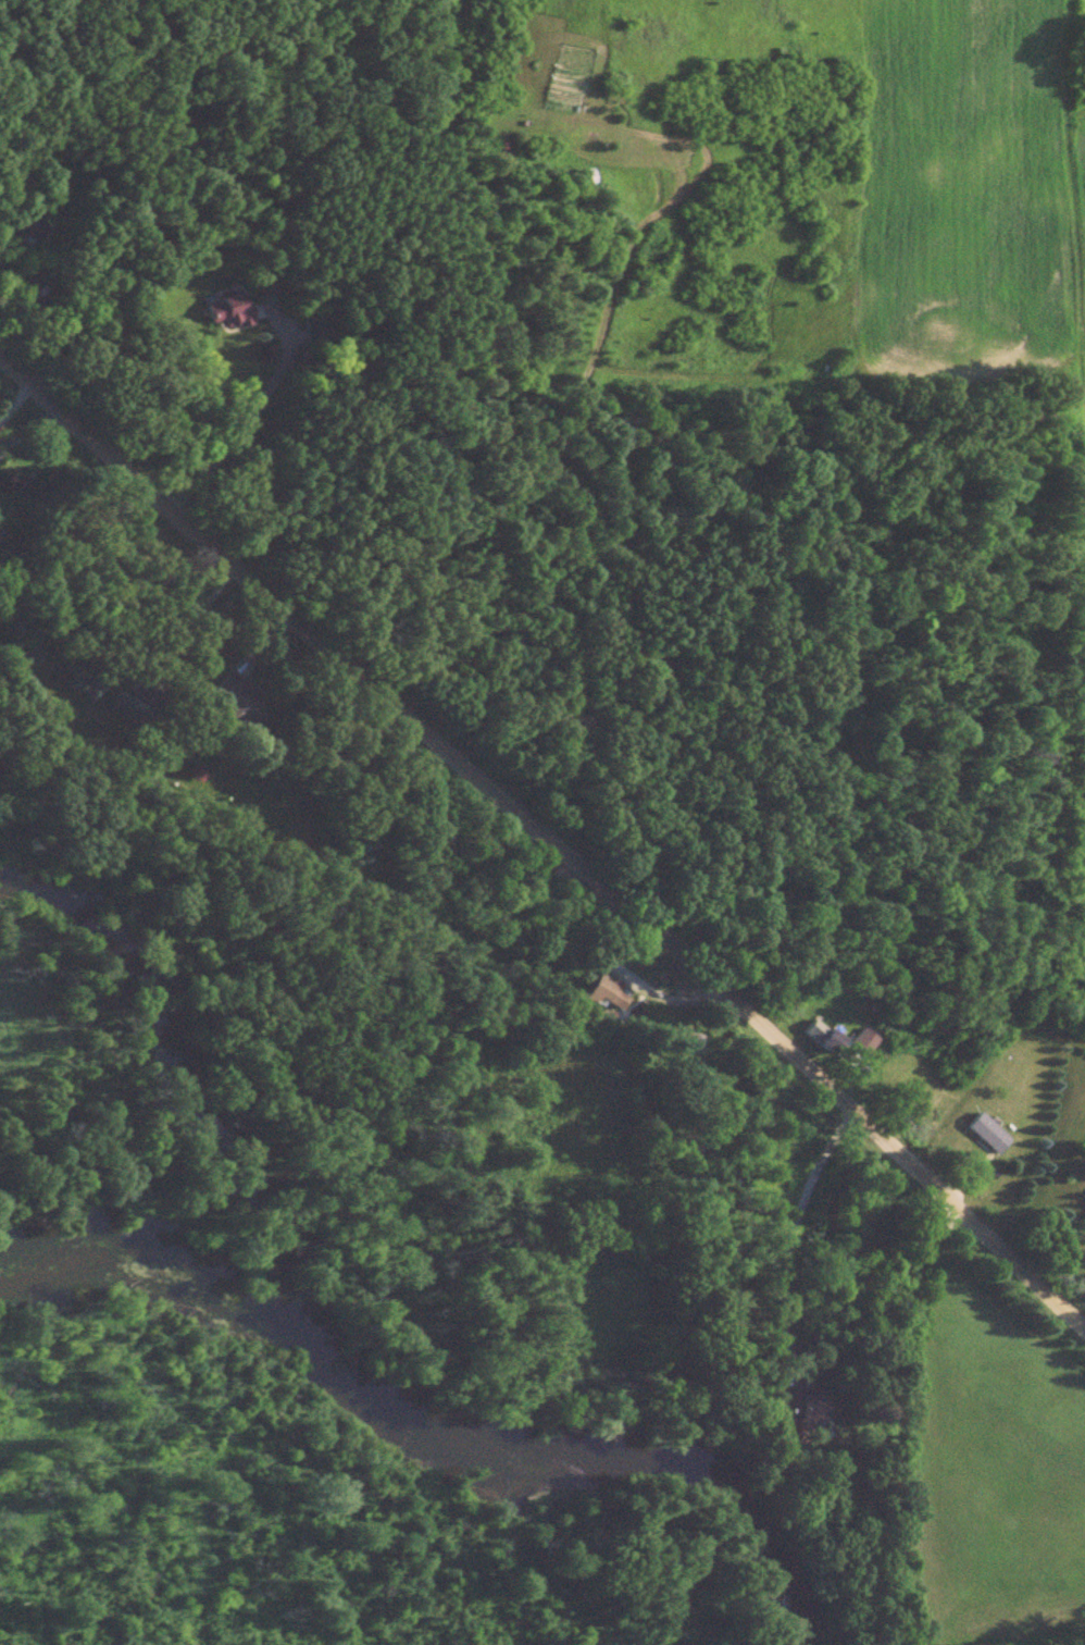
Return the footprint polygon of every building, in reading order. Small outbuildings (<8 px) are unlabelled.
[(253,325),(246,296),(202,307),(209,336),(253,325)] [(578,1000),(611,1022),(623,1004),(615,999),(620,991),(594,975),(578,1000)] [(822,1059),(834,1046),(809,1023),(797,1036),(822,1059)] [(963,1131),(996,1161),(1010,1146),(977,1116),(963,1131)]
